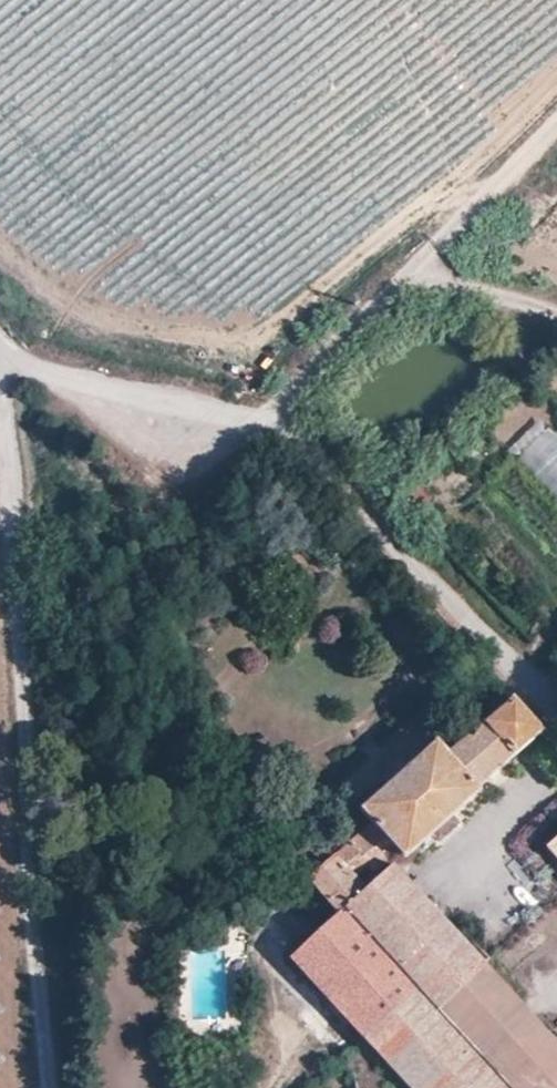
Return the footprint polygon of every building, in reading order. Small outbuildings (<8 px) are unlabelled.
[(556,499),(556,433),(541,417),(508,449),(556,499)] [(292,956),(365,1036),(417,991),(433,1006),(482,960),(437,911),(395,865),(367,890),(355,877),(366,867),(373,874),(399,852),(405,858),(478,792),(475,788),(542,727),(514,698),(446,758),(436,745),(361,811),(372,824),(309,880),(323,897),(338,914),(292,956)] [(365,1036),(413,1087),(556,1087),(556,1042),(482,960),(433,1006),(417,991),(365,1036)]
